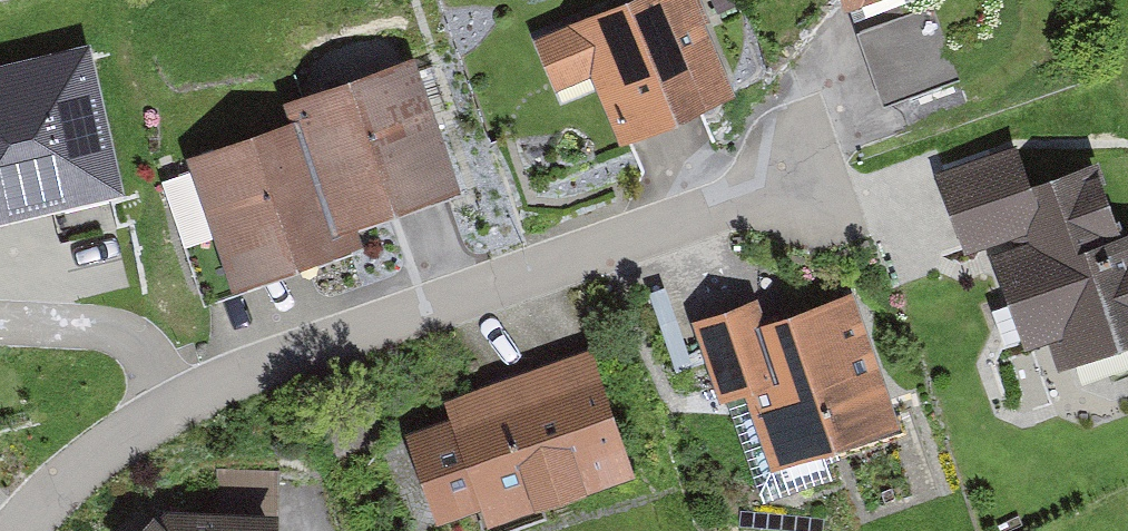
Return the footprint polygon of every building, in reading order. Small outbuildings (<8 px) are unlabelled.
[(548,43),(570,93),(610,76),(642,148),(758,97),(715,0),(646,0),(548,43)] [(873,9),(899,0),(870,0),(873,9)] [(884,102),(954,82),(932,4),(862,24),(884,102)] [(0,73),(0,203),(113,178),(85,54),(0,73)] [(416,55),(290,99),(297,124),(336,231),(416,202),(463,186),(416,55)] [(933,160),(975,266),(1017,249),(1051,334),(1090,319),(1104,354),(1127,345),(1127,169),(1120,148),(1065,169),(1044,117),(933,160)] [(297,124),(158,174),(203,298),(258,278),(342,248),(336,231),(297,124)] [(775,302),(704,327),(732,406),(766,395),(794,474),(916,431),(870,300),(785,330),(775,302)] [(423,442),(456,530),(468,530),(496,520),(500,530),(521,530),(660,479),(609,343),(466,396),(476,422),(423,442)] [(277,472),(215,470),(214,504),(276,506),(277,472)] [(276,506),(214,504),(177,503),(161,516),(156,511),(131,530),(276,530),(276,506)]
